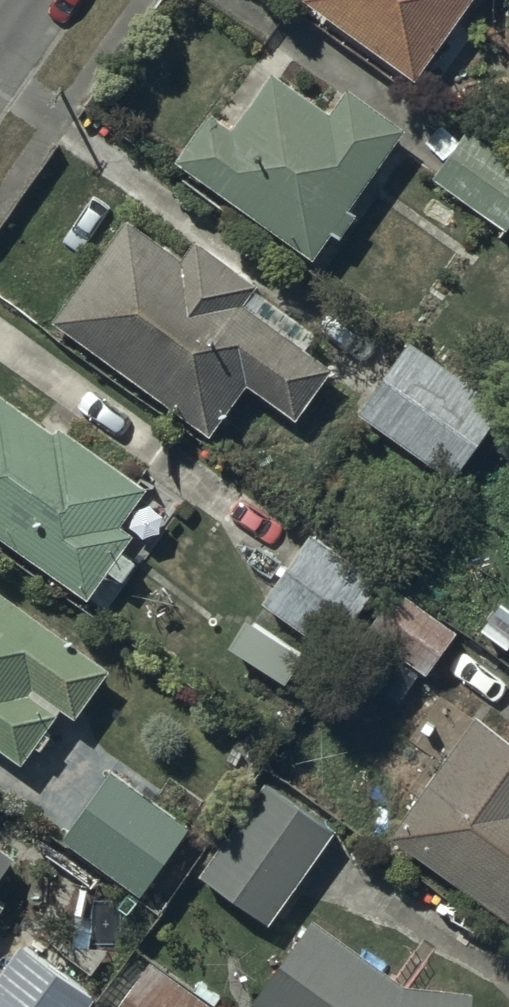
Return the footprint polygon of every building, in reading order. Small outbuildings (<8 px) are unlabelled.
[(472,0),(301,0),(415,80),(472,0)] [(208,114),(173,165),(312,261),(331,234),(339,239),(354,217),(346,212),(403,130),(347,92),(330,117),(271,76),(232,131),(208,114)] [(432,179),(505,233),(508,227),(508,162),(467,131),(432,179)] [(125,223),(52,322),(210,439),(247,388),(295,423),(331,374),(239,306),(253,287),(195,244),(180,264),(125,223)] [(407,342),(357,417),(453,482),(503,407),(407,342)] [(88,604),(133,539),(116,527),(144,488),(60,429),(54,437),(0,399),(0,542),(88,604)] [(495,452),(508,462),(508,432),(495,452)] [(313,533),(259,609),(324,655),(378,579),(313,533)] [(19,767),(61,711),(77,723),(114,673),(0,588),(0,752),(19,767)] [(395,592),(365,635),(427,678),(457,634),(395,592)] [(386,844),(508,931),(508,736),(444,690),(408,741),(423,752),(401,783),(420,796),(386,844)] [(191,831),(107,770),(58,839),(141,900),(191,831)] [(267,927),(336,832),(267,782),(198,878),(267,927)] [(11,858),(0,851),(0,874),(11,858)] [(311,920),(248,1006),(476,1006),(477,993),(400,984),(311,920)] [(0,975),(0,1006),(92,1006),(96,1002),(18,948),(0,975)] [(153,969),(122,1006),(200,1006),(153,969)]
